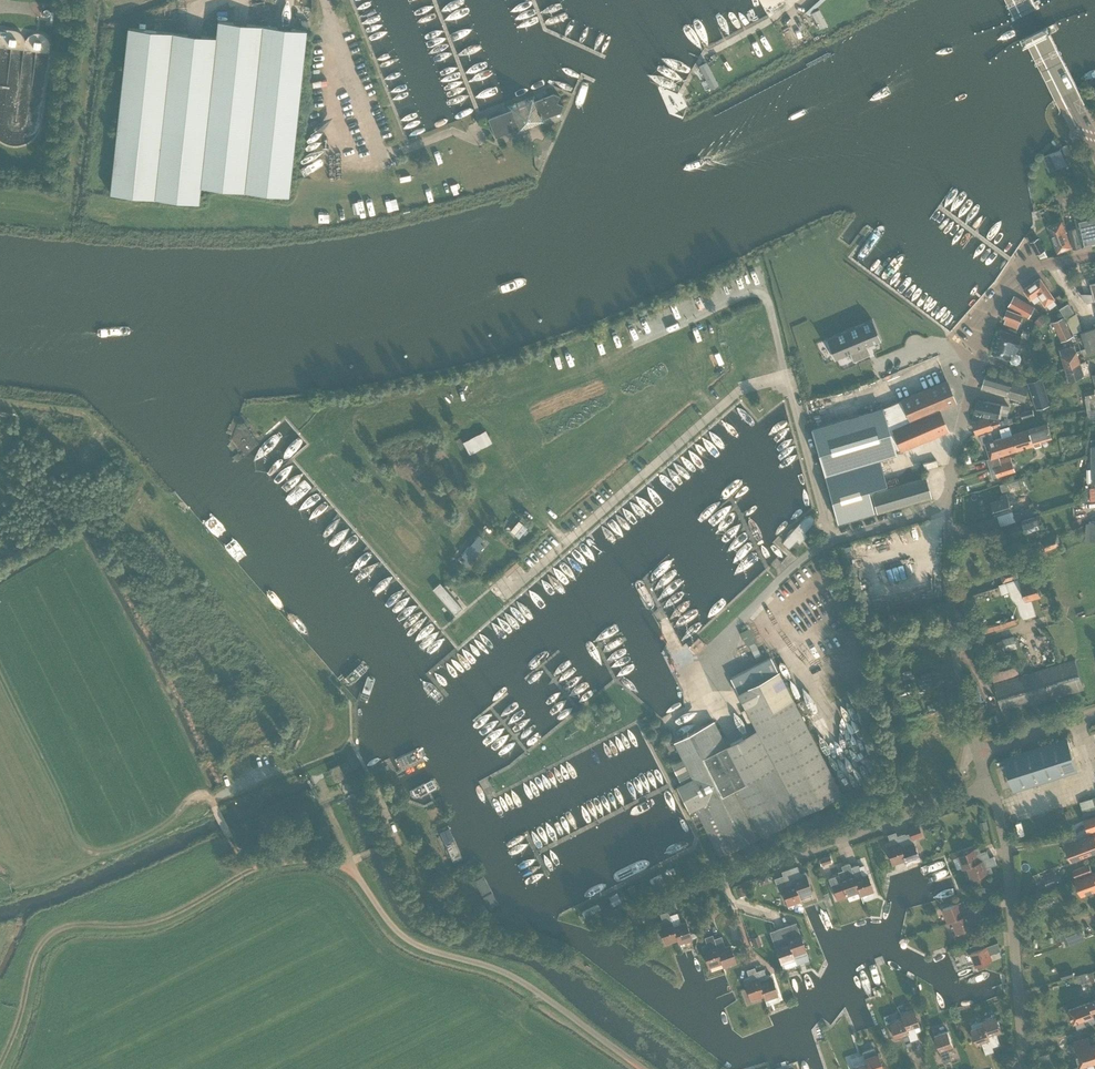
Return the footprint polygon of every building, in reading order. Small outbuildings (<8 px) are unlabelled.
[(1038,4),(1011,18),(1013,21),(1040,8),(1038,4)] [(310,9),(297,7),(295,20),(301,21),(301,28),(308,28),(310,9)] [(797,28),(804,25),(800,16),(794,19),(797,28)] [(306,30),(262,26),(218,21),(216,37),(128,28),(110,193),(198,203),(200,187),(288,196),(306,30)] [(815,34),(829,28),(826,21),(812,28),(815,34)] [(1055,23),(1020,41),(1023,47),(1059,29),(1055,23)] [(488,119),(495,138),(516,130),(518,134),(545,123),(543,119),(561,112),(563,106),(557,103),(560,97),(553,93),(536,100),(534,96),(507,107),(509,111),(488,119)] [(1054,152),(1048,155),(1054,169),(1060,166),(1067,163),(1067,164),(1068,163),(1061,148),(1060,148),(1060,149),(1054,152)] [(394,198),(405,195),(402,183),(391,186),(394,198)] [(1094,244),(1094,214),(1076,218),(1082,247),(1094,244)] [(1058,253),(1071,247),(1062,222),(1048,227),(1058,253)] [(1073,249),(1080,248),(1076,228),(1069,230),(1073,249)] [(1038,254),(1044,251),(1038,239),(1031,243),(1037,254),(1038,254)] [(1024,289),(1031,300),(1038,295),(1045,306),(1055,299),(1041,278),(1024,289)] [(1028,317),(1034,308),(1015,296),(1009,306),(1024,315),(1025,315),(1028,317)] [(1066,318),(1073,312),(1068,304),(1060,309),(1066,318)] [(1017,328),(1022,315),(1007,309),(1004,317),(1006,318),(1004,323),(1017,328)] [(1044,320),(1040,316),(1035,321),(1038,325),(1044,320)] [(1063,319),(1055,323),(1064,340),(1072,336),(1063,319)] [(872,320),(832,337),(833,338),(841,356),(840,356),(840,357),(850,353),(853,361),(853,362),(865,357),(861,349),(866,347),(881,341),(880,340),(872,321),(873,321),(872,320)] [(1094,349),(1094,329),(1081,333),(1087,351),(1094,349)] [(1021,337),(1012,334),(1000,330),(992,354),(1007,359),(1010,360),(1011,363),(1016,364),(1020,363),(1021,358),(1019,355),(1015,353),(1017,347),(1018,347),(1021,337)] [(835,360),(840,357),(840,356),(841,356),(833,338),(832,337),(826,340),(835,360)] [(1060,351),(1065,369),(1077,364),(1076,361),(1079,360),(1076,351),(1074,346),(1060,351)] [(861,349),(865,357),(870,355),(866,347),(861,349)] [(934,357),(938,369),(955,363),(951,351),(934,357)] [(1080,363),(1079,360),(1076,361),(1077,364),(1065,369),(1069,380),(1089,374),(1085,361),(1080,363)] [(1024,402),(1029,388),(986,375),(982,388),(1024,402)] [(1050,405),(1041,378),(1027,382),(1036,409),(1050,405)] [(824,476),(880,460),(897,454),(896,452),(900,450),(947,432),(938,410),(956,403),(947,382),(901,401),(884,408),(811,429),(824,476)] [(1094,389),(1084,391),(1086,399),(1094,397),(1094,392),(1094,389)] [(1009,406),(1002,405),(984,401),(983,404),(977,403),(975,412),(976,412),(976,413),(999,418),(1000,414),(1007,416),(1009,406)] [(1034,416),(1032,409),(1021,412),(1022,419),(1034,416)] [(989,419),(973,424),(977,434),(992,429),(989,419)] [(999,457),(1017,451),(1016,451),(1017,451),(1012,435),(1009,424),(999,427),(1002,438),(993,441),(991,433),(981,436),(983,444),(985,443),(990,459),(988,460),(990,469),(1002,465),(1000,460),(1000,459),(999,459),(999,457)] [(1016,451),(1017,451),(1035,446),(1034,443),(1051,437),(1047,424),(1012,435),(1017,451),(1016,451)] [(492,440),(485,429),(475,434),(478,439),(476,440),(473,435),(463,440),(470,453),(479,448),(477,443),(479,442),(481,446),(492,440)] [(1000,459),(1000,460),(1002,465),(990,469),(992,477),(1015,471),(1010,456),(1000,459)] [(885,484),(884,478),(879,461),(825,476),(838,522),(873,513),(867,489),(885,484)] [(1028,490),(1024,477),(1018,479),(1022,491),(1028,490)] [(877,512),(930,497),(925,479),(872,494),(877,512)] [(606,483),(601,486),(607,496),(612,492),(606,483)] [(1002,492),(1008,490),(1006,483),(1000,485),(1002,492)] [(995,516),(1012,511),(1007,493),(1000,495),(1002,499),(991,503),(995,516)] [(1021,497),(1013,498),(1015,507),(1023,506),(1021,497)] [(1016,520),(1033,515),(1031,508),(1014,514),(1016,520)] [(810,515),(807,516),(801,522),(795,528),(789,535),(784,541),(790,547),(796,541),(799,543),(807,536),(804,533),(813,522),(814,518),(810,515)] [(1027,533),(1043,528),(1039,515),(1023,521),(1025,527),(1017,530),(1019,535),(1013,537),(1017,547),(1030,543),(1027,533)] [(511,529),(519,536),(527,526),(519,519),(511,529)] [(483,536),(478,532),(461,553),(465,557),(462,561),(466,565),(482,545),(478,542),(483,536)] [(1061,544),(1057,534),(1036,542),(1039,548),(1043,547),(1044,550),(1061,544)] [(969,546),(969,540),(956,541),(958,581),(975,580),(975,571),(973,546),(969,546)] [(517,560),(503,572),(506,575),(519,564),(517,560)] [(1035,580),(1021,585),(1020,580),(1008,584),(1011,594),(1012,596),(1013,597),(1015,600),(1016,601),(1017,602),(1019,603),(1024,619),(1037,615),(1032,599),(1041,596),(1035,580)] [(454,611),(461,605),(440,581),(433,587),(454,611)] [(1060,635),(1058,629),(1032,636),(1039,660),(1065,653),(1063,646),(1058,648),(1054,637),(1060,635)] [(1017,651),(1012,636),(1002,639),(1006,650),(1010,649),(1011,654),(1017,651)] [(688,645),(695,653),(704,645),(697,637),(688,645)] [(1006,652),(1002,639),(989,644),(993,656),(1006,652)] [(994,681),(1019,674),(1014,656),(989,663),(994,681)] [(778,672),(771,658),(731,679),(738,692),(738,693),(756,729),(727,745),(715,721),(675,742),(684,759),(671,765),(681,785),(678,787),(691,811),(696,808),(721,856),(841,794),(778,672)] [(1002,713),(1083,689),(1075,660),(994,684),(1002,713)] [(744,710),(739,712),(744,722),(749,719),(744,710)] [(1014,790),(1078,769),(1067,738),(1004,758),(1014,790)] [(922,751),(930,749),(928,741),(919,744),(922,751)] [(339,765),(329,769),(335,781),(345,777),(339,765)] [(1084,820),(1088,832),(1094,830),(1094,816),(1084,820)] [(987,821),(980,823),(982,830),(989,828),(987,821)] [(904,833),(897,836),(896,836),(904,859),(906,863),(919,858),(913,840),(922,837),(918,826),(908,830),(910,835),(906,837),(904,833)] [(892,864),(904,859),(896,836),(897,836),(895,832),(887,835),(891,846),(886,848),(892,864)] [(1087,855),(1094,852),(1094,834),(1094,836),(1082,840),(1087,855)] [(1087,855),(1082,840),(1065,846),(1070,861),(1087,855)] [(990,858),(987,850),(976,854),(974,849),(958,855),(963,868),(967,866),(990,858)] [(990,858),(967,866),(972,879),(988,873),(986,868),(997,864),(994,856),(990,858)] [(832,862),(831,857),(820,860),(821,865),(832,862)] [(850,868),(851,867),(849,863),(841,866),(844,873),(828,879),(832,889),(833,889),(837,900),(847,897),(846,895),(858,890),(850,868)] [(858,865),(851,867),(850,868),(858,890),(860,895),(873,890),(868,874),(862,876),(858,865)] [(797,866),(789,869),(798,896),(799,896),(812,891),(806,875),(801,877),(797,866)] [(1075,879),(1089,874),(1086,866),(1072,871),(1075,879)] [(798,896),(789,869),(781,871),(783,877),(774,880),(778,891),(782,889),(787,905),(801,900),(799,896),(798,896)] [(1092,874),(1076,881),(1082,897),(1094,892),(1094,873),(1092,874)] [(769,883),(766,875),(758,878),(761,886),(769,883)] [(745,895),(743,886),(736,888),(739,897),(745,895)] [(948,921),(952,920),(975,911),(972,903),(961,907),(959,902),(943,908),(948,921)] [(952,920),(957,933),(972,927),(971,921),(982,917),(979,909),(975,911),(952,920)] [(664,943),(677,938),(669,915),(668,911),(660,914),(664,925),(659,927),(664,943)] [(677,913),(669,915),(677,938),(678,943),(692,938),(686,922),(681,924),(677,913)] [(707,933),(714,932),(712,924),(705,925),(707,933)] [(794,959),(807,954),(797,926),(792,927),(791,925),(783,927),(794,959)] [(1085,939),(1080,926),(1065,932),(1069,944),(1085,939)] [(794,959),(783,927),(775,930),(780,942),(775,944),(776,947),(775,947),(781,963),(784,969),(796,965),(794,959)] [(721,962),(714,939),(712,934),(704,937),(708,949),(703,950),(708,966),(721,962)] [(721,936),(714,939),(721,962),(723,966),(736,961),(730,946),(725,947),(721,936)] [(761,945),(758,936),(752,938),(755,947),(761,945)] [(990,954),(1001,950),(998,942),(971,952),(976,965),(991,960),(990,954)] [(755,972),(756,971),(754,967),(746,970),(750,981),(745,983),(750,999),(763,995),(763,994),(755,972)] [(1074,975),(1072,968),(1060,971),(1062,978),(1074,975)] [(763,969),(756,971),(755,972),(763,994),(763,995),(765,999),(778,994),(773,978),(767,980),(763,969)] [(1069,1010),(1074,1023),(1075,1023),(1077,1028),(1086,1025),(1094,1022),(1094,1020),(1092,1012),(1094,1011),(1094,1000),(1069,1010)] [(902,1018),(907,1034),(908,1034),(910,1041),(918,1038),(914,1027),(919,1025),(914,1009),(900,1014),(902,1018)] [(984,1024),(990,1040),(992,1047),(1000,1044),(996,1033),(1001,1031),(996,1015),(983,1020),(984,1024)] [(894,1038),(907,1034),(902,1018),(889,1023),(894,1038)] [(977,1044),(990,1040),(984,1024),(971,1029),(977,1044)] [(1061,1040),(1073,1035),(1070,1026),(1058,1030),(1061,1040)] [(948,1048),(953,1046),(948,1031),(935,1035),(944,1062),(952,1060),(948,1048)] [(1090,1045),(1088,1039),(1074,1043),(1080,1066),(1092,1063),(1094,1062),(1094,1044),(1090,1045)] [(911,1068),(920,1063),(911,1044),(902,1048),(911,1068)] [(865,1062),(866,1062),(868,1068),(883,1068),(877,1053),(876,1054),(874,1048),(862,1052),(865,1062)]
